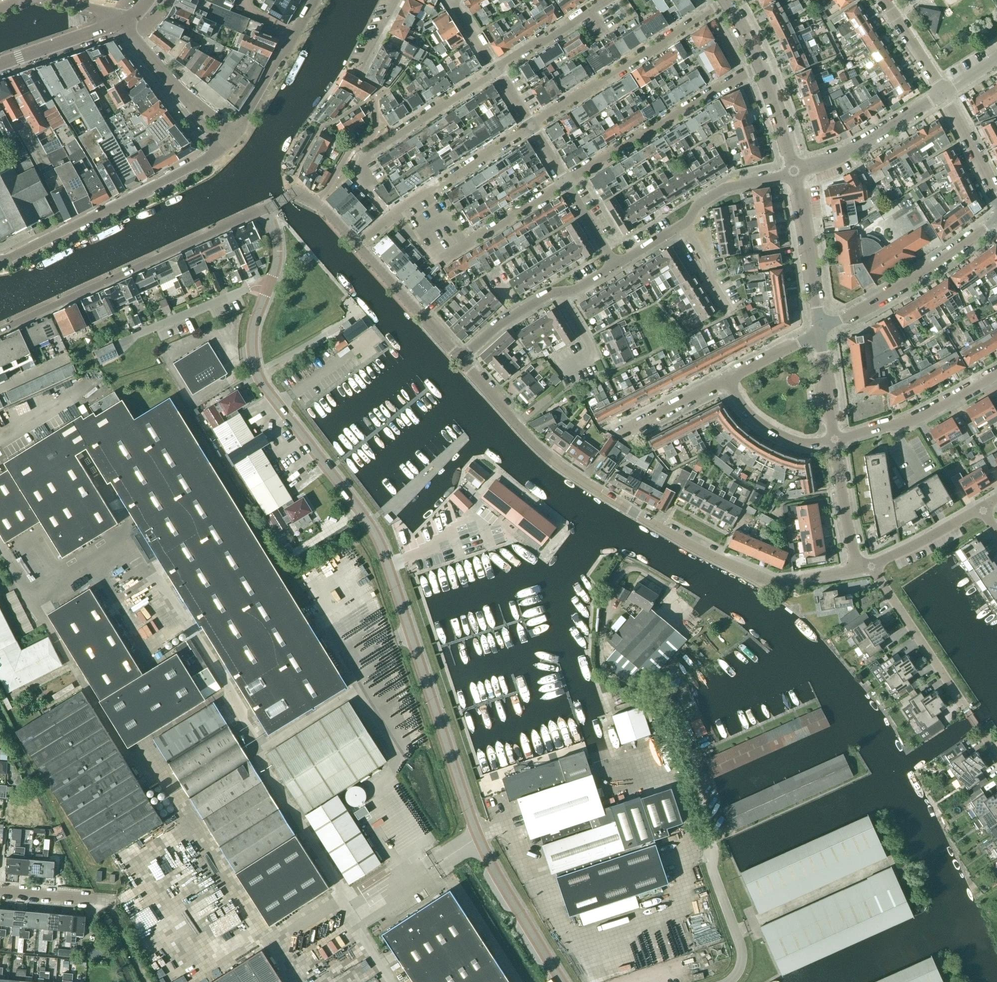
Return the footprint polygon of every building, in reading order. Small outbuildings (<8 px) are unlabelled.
[(210,6),(200,2),(200,1),(196,0),(177,0),(175,5),(175,6),(175,5),(204,18),(210,6)] [(230,10),(235,0),(234,0),(203,0),(230,10)] [(293,0),(277,0),(275,4),(294,14),(300,4),(293,0)] [(434,9),(417,0),(407,0),(402,9),(416,17),(420,10),(430,15),(430,14),(434,16),(438,13),(434,9)] [(434,9),(438,0),(417,0),(434,9)] [(486,13),(477,0),(469,0),(465,3),(472,15),(476,12),(481,20),(480,20),(484,27),(491,22),(487,16),(486,14),(486,13)] [(486,13),(486,14),(487,16),(488,17),(492,15),(490,11),(489,12),(485,6),(493,2),(491,0),(477,0),(486,13)] [(552,22),(552,23),(563,16),(555,3),(549,7),(544,0),(537,0),(539,3),(552,22)] [(568,0),(555,0),(565,15),(574,9),(568,0)] [(574,9),(583,3),(581,0),(568,0),(574,9)] [(653,9),(657,7),(652,0),(647,0),(653,9)] [(669,9),(663,0),(652,0),(657,7),(661,14),(667,10),(669,9)] [(670,14),(675,10),(680,18),(695,9),(695,8),(695,6),(693,3),(691,2),(690,0),(683,0),(675,5),(669,9),(667,10),(670,14)] [(792,2),(781,8),(778,2),(764,10),(769,20),(784,12),(800,4),(798,0),(792,3),(792,2)] [(818,10),(824,20),(828,17),(824,11),(836,4),(840,10),(854,1),(854,0),(834,0),(818,10)] [(541,29),(552,22),(539,3),(535,5),(540,12),(533,17),(541,29)] [(264,24),(230,10),(230,11),(211,4),(210,6),(204,18),(175,5),(175,6),(168,19),(194,32),(194,31),(196,32),(207,37),(210,38),(216,40),(222,25),(238,32),(275,48),(279,40),(260,33),(264,24)] [(294,14),(275,4),(269,15),(288,25),(294,14)] [(775,30),(792,21),(789,16),(799,11),(803,10),(800,4),(784,12),(769,20),(775,30)] [(846,17),(849,21),(862,13),(856,4),(826,23),(831,32),(836,29),(833,25),(846,17)] [(651,17),(648,19),(658,33),(669,26),(661,14),(657,7),(653,9),(656,14),(651,17)] [(919,11),(917,8),(934,35),(934,34),(933,32),(934,30),(936,24),(935,22),(936,21),(938,16),(935,13),(930,12),(929,13),(928,11),(921,10),(919,11)] [(416,17),(402,9),(396,20),(410,28),(414,22),(424,27),(423,32),(431,27),(431,28),(433,27),(435,26),(438,30),(438,31),(453,21),(447,12),(432,21),(431,22),(430,21),(424,24),(425,22),(416,18),(416,17)] [(668,15),(670,14),(667,10),(661,14),(669,26),(673,23),(668,15)] [(849,21),(838,28),(841,32),(852,25),(854,30),(855,30),(868,22),(862,13),(849,21)] [(541,29),(533,17),(527,21),(525,18),(525,19),(521,14),(517,16),(520,21),(521,21),(531,36),(541,29)] [(638,16),(627,24),(631,30),(640,44),(649,39),(640,24),(639,25),(638,16)] [(190,40),(194,32),(168,19),(167,19),(161,25),(162,25),(158,29),(188,44),(187,46),(178,41),(169,54),(177,60),(185,49),(194,54),(201,45),(190,40)] [(658,33),(648,19),(640,24),(649,39),(658,33)] [(407,35),(410,28),(396,20),(395,21),(389,33),(404,40),(408,43),(421,49),(422,42),(418,41),(418,40),(407,35)] [(445,40),(459,32),(453,21),(438,31),(438,30),(433,33),(440,44),(441,43),(446,40),(445,40)] [(520,43),(531,36),(521,21),(520,21),(510,28),(512,31),(512,30),(520,43)] [(806,28),(810,26),(808,22),(802,24),(792,29),(790,23),(792,22),(792,21),(775,30),(780,41),(806,28)] [(860,38),(873,30),(868,22),(855,30),(854,30),(843,36),(846,41),(857,34),(860,38)] [(692,52),(713,39),(710,33),(710,31),(707,26),(705,26),(700,29),(699,31),(692,35),(682,41),(690,53),(692,52)] [(512,30),(512,31),(507,34),(506,31),(503,32),(500,28),(497,30),(509,49),(520,43),(512,30)] [(808,33),(806,28),(780,41),(785,51),(800,44),(796,36),(798,36),(799,37),(808,33)] [(149,38),(169,54),(178,41),(187,46),(188,44),(158,29),(157,30),(149,38)] [(509,50),(509,49),(497,30),(493,32),(498,40),(490,44),(498,57),(509,50)] [(588,49),(577,30),(567,37),(579,55),(587,50),(588,49)] [(629,31),(622,36),(631,50),(640,44),(631,30),(629,31)] [(866,47),(879,39),(873,30),(860,38),(846,47),(848,51),(863,42),(865,47),(866,47)] [(264,68),(275,48),(238,32),(230,49),(230,50),(232,51),(264,68)] [(445,40),(446,40),(451,49),(465,41),(459,32),(445,40)] [(631,50),(622,36),(618,39),(614,33),(609,36),(622,56),(631,50)] [(613,61),(622,56),(609,36),(604,39),(608,45),(604,47),(613,61)] [(224,47),(210,38),(207,37),(201,45),(194,54),(185,66),(195,75),(209,56),(210,56),(212,52),(218,55),(224,47)] [(571,60),(579,55),(567,37),(558,43),(569,61),(571,60)] [(714,68),(725,61),(713,39),(692,52),(698,62),(700,65),(706,61),(709,66),(712,64),(714,68)] [(871,56),(884,47),(879,39),(866,47),(865,47),(855,53),(858,57),(863,54),(866,59),(871,56)] [(118,65),(128,57),(116,41),(102,46),(108,56),(113,63),(111,64),(113,69),(119,66),(118,65)] [(698,62),(692,52),(690,53),(682,41),(679,43),(670,49),(681,67),(682,69),(683,69),(684,70),(689,67),(687,65),(686,66),(682,60),(687,57),(692,65),(698,62)] [(424,51),(421,49),(408,43),(403,53),(419,61),(424,51)] [(440,44),(433,48),(439,56),(446,51),(441,43),(440,44)] [(546,67),(550,74),(555,71),(550,63),(564,54),(558,43),(538,55),(546,67)] [(812,52),(810,47),(804,50),(802,51),(800,44),(785,51),(789,62),(812,52)] [(947,53),(954,49),(951,44),(944,48),(947,53)] [(379,52),(393,59),(394,57),(396,59),(399,54),(383,45),(379,52)] [(465,62),(473,73),(482,68),(475,56),(470,59),(468,55),(473,52),(468,45),(464,48),(459,52),(465,62)] [(113,69),(111,64),(106,56),(100,46),(87,51),(93,61),(103,78),(109,74),(115,83),(120,80),(120,79),(113,69)] [(597,46),(593,49),(604,67),(613,61),(604,47),(600,50),(597,46)] [(230,50),(230,49),(225,47),(217,58),(211,55),(210,56),(209,56),(195,75),(207,84),(222,63),(232,51),(230,50)] [(876,64),(890,56),(884,47),(871,56),(866,59),(859,63),(862,67),(874,60),(876,64)] [(185,66),(194,54),(185,49),(177,60),(185,66)] [(593,49),(588,52),(591,56),(586,59),(595,73),(604,67),(593,49)] [(675,70),(681,67),(670,49),(661,55),(674,77),(678,74),(675,70)] [(812,52),(789,62),(794,72),(809,66),(806,60),(818,55),(816,50),(815,50),(812,52)] [(255,86),(264,68),(232,51),(222,63),(242,77),(255,86)] [(83,81),(89,92),(104,84),(92,62),(86,52),(69,57),(83,81)] [(390,65),(393,59),(379,52),(376,58),(390,65)] [(542,70),(546,67),(538,55),(528,62),(538,76),(538,75),(539,77),(544,74),(542,70)] [(670,79),(674,77),(661,55),(651,61),(660,73),(665,70),(669,76),(668,76),(670,79)] [(877,76),(895,64),(890,56),(876,64),(866,71),(869,75),(874,71),(877,76)] [(37,69),(92,160),(104,153),(126,190),(141,183),(121,148),(110,129),(109,128),(110,128),(106,121),(105,121),(94,102),(95,102),(90,94),(89,92),(83,81),(69,57),(37,69)] [(120,79),(137,70),(128,57),(118,65),(119,66),(113,69),(120,79)] [(390,65),(376,58),(373,64),(387,72),(388,69),(393,71),(391,74),(396,77),(401,71),(396,68),(395,68),(390,65)] [(465,62),(461,64),(457,58),(452,62),(464,79),(473,73),(465,62)] [(430,69),(435,66),(432,61),(427,59),(423,63),(428,66),(430,69)] [(565,64),(579,84),(594,74),(588,65),(583,68),(581,65),(576,68),(573,62),(571,60),(569,61),(569,62),(566,63),(565,64)] [(659,74),(660,73),(651,61),(642,67),(655,88),(659,86),(657,83),(663,80),(659,74)] [(725,61),(714,68),(709,70),(714,80),(729,71),(729,68),(725,61)] [(845,64),(848,70),(853,67),(851,61),(845,64)] [(455,85),(464,79),(452,62),(447,65),(451,71),(447,73),(447,74),(455,85)] [(527,83),(538,76),(528,62),(518,68),(527,83)] [(226,100),(242,77),(222,63),(207,84),(226,100)] [(383,78),(387,72),(373,64),(369,71),(383,78)] [(564,93),(579,84),(565,64),(559,67),(565,75),(561,78),(556,81),(564,93)] [(888,81),(901,73),(895,64),(877,76),(871,79),(874,83),(885,77),(888,81)] [(455,85),(447,74),(443,76),(441,75),(435,66),(430,69),(435,76),(445,91),(455,85)] [(651,91),(655,88),(642,67),(632,73),(641,87),(647,83),(651,89),(650,89),(651,91)] [(686,75),(696,91),(706,85),(699,73),(696,68),(691,71),(692,72),(686,75)] [(850,79),(857,76),(854,69),(847,72),(850,79)] [(67,157),(81,149),(34,70),(21,74),(21,76),(22,75),(31,91),(38,105),(51,128),(52,128),(57,138),(43,146),(42,147),(46,155),(62,148),(67,157)] [(143,78),(137,70),(120,79),(120,80),(127,91),(132,101),(119,109),(121,113),(105,121),(106,121),(110,128),(109,128),(110,129),(121,148),(132,141),(134,145),(138,151),(141,150),(137,143),(149,137),(155,147),(170,136),(167,132),(177,124),(160,101),(153,92),(143,78)] [(799,87),(823,78),(823,77),(829,75),(827,70),(821,73),(813,76),(811,70),(795,76),(799,87)] [(383,79),(383,78),(369,71),(366,77),(382,85),(385,80),(383,79)] [(435,76),(429,80),(427,77),(423,72),(420,74),(420,75),(421,75),(435,97),(445,91),(435,76)] [(842,82),(848,80),(844,72),(839,74),(842,82)] [(354,95),(362,81),(347,73),(340,87),(354,95)] [(893,90),(907,82),(901,73),(888,81),(877,87),(880,92),(890,85),(893,90)] [(634,102),(639,99),(640,98),(638,95),(636,97),(634,92),(640,89),(630,74),(621,80),(634,102)] [(38,105),(31,91),(29,92),(20,75),(5,79),(23,113),(38,105)] [(426,103),(435,97),(421,75),(420,75),(421,77),(417,79),(412,82),(416,88),(426,103)] [(686,97),(696,91),(686,75),(681,78),(677,81),(679,85),(686,97)] [(255,86),(242,77),(226,100),(239,111),(255,86)] [(859,85),(855,77),(852,79),(851,80),(855,88),(859,85)] [(564,93),(556,81),(554,78),(544,85),(553,100),(564,93)] [(803,98),(819,92),(816,84),(818,83),(819,85),(825,83),(823,78),(799,87),(803,98)] [(23,113),(5,79),(0,81),(0,104),(10,124),(13,122),(19,133),(31,127),(23,113)] [(132,101),(127,91),(120,80),(115,83),(117,85),(108,91),(119,109),(132,101)] [(630,105),(634,102),(621,80),(611,87),(620,101),(625,98),(629,104),(630,105)] [(362,81),(354,95),(365,101),(377,89),(362,81)] [(686,97),(679,85),(676,87),(672,81),(667,84),(678,102),(686,97)] [(678,102),(667,84),(665,82),(659,85),(664,94),(661,97),(668,108),(678,102)] [(893,90),(883,96),(885,100),(885,101),(888,106),(894,102),(891,97),(896,94),(899,99),(913,91),(907,82),(893,90)] [(544,85),(543,83),(531,90),(542,107),(553,100),(544,85)] [(409,94),(416,90),(412,84),(405,88),(409,94)] [(995,84),(986,90),(994,104),(995,103),(996,102),(996,87),(995,84)] [(494,108),(497,106),(503,102),(501,99),(496,102),(495,99),(500,96),(498,94),(493,85),(483,91),(493,106),(494,108)] [(862,93),(876,114),(885,108),(877,95),(871,98),(864,85),(860,87),(863,92),(862,93)] [(333,95),(347,103),(352,97),(359,103),(362,100),(339,87),(333,95)] [(610,107),(620,101),(611,87),(601,93),(610,107)] [(413,112),(426,103),(416,88),(415,88),(417,91),(405,99),(413,112)] [(995,103),(994,104),(986,90),(976,96),(985,110),(990,106),(996,116),(996,107),(995,103)] [(483,91),(473,97),(479,106),(484,103),(488,109),(492,106),(493,106),(483,91)] [(739,92),(729,96),(733,106),(736,113),(745,109),(739,92)] [(822,103),(830,100),(829,95),(823,97),(824,99),(821,100),(819,92),(803,98),(807,109),(822,103)] [(835,92),(830,94),(832,100),(838,97),(835,92)] [(387,96),(401,119),(412,113),(405,102),(400,105),(392,93),(387,96)] [(614,114),(610,107),(601,93),(591,100),(600,114),(605,111),(609,117),(609,118),(609,117),(615,114),(614,114)] [(866,120),(876,114),(862,93),(858,95),(863,103),(858,106),(866,120)] [(340,111),(347,103),(333,95),(327,102),(340,111)] [(866,120),(858,106),(854,109),(846,95),(842,98),(841,97),(840,97),(858,125),(866,120)] [(391,126),(401,119),(387,96),(380,100),(380,103),(384,103),(389,112),(384,115),(391,126)] [(646,99),(656,115),(666,109),(659,98),(655,100),(652,96),(646,99)] [(728,108),(733,106),(729,96),(722,99),(728,108)] [(840,97),(841,97),(840,96),(838,98),(834,100),(836,106),(839,105),(845,114),(840,117),(848,131),(857,125),(858,125),(840,97)] [(990,118),(985,110),(976,96),(973,98),(972,97),(967,99),(968,101),(967,101),(978,122),(990,118)] [(474,109),(479,106),(473,97),(464,103),(474,120),(480,117),(484,114),(482,111),(477,114),(474,109)] [(656,115),(646,99),(641,103),(639,99),(634,102),(636,105),(640,110),(646,121),(656,115)] [(595,117),(600,114),(591,100),(581,106),(595,126),(599,124),(599,123),(595,117)] [(719,100),(712,104),(724,123),(725,124),(725,125),(727,124),(734,120),(729,112),(727,114),(719,100)] [(826,107),(832,105),(830,100),(822,103),(807,109),(810,120),(811,120),(814,118),(826,114),(823,106),(826,105),(826,107)] [(333,119),(340,111),(327,102),(321,110),(330,118),(333,119)] [(630,108),(636,105),(634,102),(630,105),(629,104),(624,108),(625,108),(627,110),(626,111),(630,116),(637,127),(646,121),(640,110),(634,114),(630,108)] [(474,120),(464,103),(454,109),(460,118),(465,115),(469,121),(470,123),(474,120)] [(5,138),(6,138),(8,142),(17,137),(15,133),(16,133),(15,132),(10,124),(0,104),(0,128),(5,138)] [(719,123),(717,125),(719,129),(722,127),(723,132),(728,131),(727,125),(725,126),(724,125),(720,119),(720,118),(712,104),(705,108),(714,122),(717,120),(719,123)] [(37,136),(51,128),(38,105),(23,113),(31,127),(36,136),(37,136)] [(501,112),(497,106),(494,108),(491,110),(505,131),(517,123),(507,108),(501,112)] [(591,129),(595,126),(581,106),(571,112),(581,126),(586,123),(590,129),(591,128),(591,129)] [(350,114),(357,127),(364,123),(361,118),(370,113),(366,107),(362,110),(360,108),(350,114)] [(621,114),(626,111),(627,110),(625,108),(624,108),(614,114),(615,114),(618,117),(617,118),(620,122),(621,122),(627,133),(637,127),(630,116),(624,120),(621,114)] [(713,122),(714,122),(705,108),(694,115),(707,136),(707,137),(713,134),(706,123),(712,120),(713,122)] [(462,121),(460,118),(454,109),(444,116),(454,131),(459,127),(457,124),(462,121)] [(494,138),(505,131),(491,110),(491,109),(488,111),(492,118),(484,123),(494,138)] [(327,122),(330,118),(321,110),(314,120),(322,124),(327,122)] [(734,130),(750,125),(746,111),(734,115),(736,122),(732,123),(734,130)] [(811,120),(810,120),(816,141),(819,142),(833,138),(833,137),(847,131),(837,117),(835,111),(826,114),(814,118),(811,120)] [(559,120),(570,137),(575,134),(574,132),(580,129),(570,113),(559,120)] [(350,132),(357,127),(350,114),(340,120),(341,123),(337,126),(341,132),(348,128),(350,132)] [(707,136),(694,115),(683,122),(690,133),(697,129),(703,139),(707,136)] [(450,133),(454,131),(444,116),(435,122),(440,131),(446,128),(450,133)] [(494,138),(484,123),(480,117),(474,120),(479,126),(472,131),(482,146),(494,138)] [(614,126),(609,117),(609,118),(609,117),(604,120),(605,120),(607,123),(610,128),(611,128),(618,139),(627,133),(621,122),(620,122),(614,126)] [(569,137),(570,137),(559,120),(546,128),(545,132),(557,150),(566,144),(572,141),(572,140),(571,140),(569,137)] [(602,126),(607,123),(605,120),(604,120),(599,123),(599,124),(595,126),(607,145),(618,139),(611,128),(610,128),(605,132),(602,126)] [(996,132),(996,121),(996,120),(982,128),(982,129),(982,131),(983,133),(985,134),(987,138),(996,132)] [(927,127),(941,149),(950,143),(945,134),(937,121),(928,127),(927,127)] [(436,134),(440,131),(435,122),(425,128),(435,143),(440,140),(436,134)] [(684,137),(690,133),(683,122),(673,128),(683,144),(683,145),(685,148),(689,146),(687,141),(684,137)] [(153,153),(163,170),(179,160),(197,150),(191,142),(177,124),(167,132),(170,136),(155,147),(149,137),(137,143),(141,150),(146,157),(153,153)] [(482,146),(472,131),(468,124),(463,127),(467,134),(461,138),(470,153),(482,146)] [(729,144),(755,136),(752,127),(751,126),(750,125),(734,130),(736,136),(728,139),(729,144)] [(598,151),(607,145),(595,126),(591,129),(593,132),(588,135),(598,151)] [(927,127),(928,127),(927,126),(918,132),(918,133),(926,145),(931,143),(936,152),(941,149),(927,127)] [(43,146),(37,136),(36,136),(31,127),(19,133),(41,171),(52,164),(53,166),(51,167),(52,170),(44,174),(48,181),(46,182),(65,221),(94,206),(67,157),(62,148),(46,155),(42,147),(43,146)] [(430,146),(435,143),(425,128),(415,134),(423,146),(429,145),(430,146)] [(678,148),(683,145),(683,144),(673,128),(663,135),(670,146),(675,143),(678,148)] [(301,153),(313,134),(306,130),(287,162),(294,166),(296,163),(298,164),(304,154),(301,153)] [(311,150),(323,156),(332,139),(321,132),(311,150)] [(987,138),(989,142),(988,143),(990,145),(991,146),(992,147),(996,144),(996,132),(987,138)] [(921,149),(926,145),(918,133),(909,138),(923,160),(929,157),(927,154),(925,149),(922,151),(921,149)] [(419,148),(423,146),(415,134),(406,140),(416,155),(421,152),(419,148)] [(588,157),(598,151),(588,135),(578,141),(578,142),(581,146),(588,157)] [(662,135),(652,142),(659,153),(662,158),(666,156),(665,153),(670,149),(669,146),(670,146),(663,135),(662,135)] [(741,153),(757,148),(757,147),(758,146),(755,136),(729,144),(731,149),(739,147),(740,153),(741,153)] [(459,161),(449,145),(445,138),(439,142),(443,149),(438,153),(448,168),(459,161)] [(459,161),(470,153),(461,138),(449,145),(459,161)] [(919,163),(923,160),(909,138),(900,144),(909,156),(913,154),(919,163)] [(412,158),(416,155),(406,140),(396,146),(402,156),(408,152),(412,158)] [(146,157),(141,150),(138,151),(134,145),(132,141),(121,148),(141,183),(156,174),(146,157)] [(529,170),(531,168),(536,165),(541,162),(535,153),(527,141),(516,148),(529,170)] [(581,146),(577,148),(574,143),(572,141),(566,144),(578,163),(588,157),(581,146)] [(641,148),(648,159),(654,155),(659,153),(652,142),(641,148)] [(568,169),(578,163),(566,144),(557,150),(561,158),(568,169)] [(905,159),(909,156),(900,144),(892,149),(907,172),(911,169),(905,159)] [(398,158),(402,156),(396,146),(387,152),(396,167),(397,167),(402,164),(398,158)] [(943,164),(956,156),(952,147),(927,162),(929,166),(941,159),(943,164)] [(524,173),(529,170),(516,148),(504,155),(512,167),(518,164),(520,166),(524,173)] [(640,164),(648,159),(641,148),(630,155),(644,176),(646,174),(640,164)] [(741,153),(740,153),(733,155),(734,160),(742,158),(744,164),(757,161),(759,161),(761,159),(761,157),(760,155),(757,148),(741,153)] [(67,157),(94,206),(110,198),(81,149),(67,157)] [(710,161),(719,176),(728,170),(715,149),(711,151),(715,157),(710,161)] [(910,177),(907,172),(892,149),(883,154),(883,155),(891,167),(896,164),(902,173),(900,174),(904,180),(910,177)] [(314,173),(323,156),(311,150),(303,166),(302,167),(314,173)] [(398,169),(397,167),(396,167),(387,152),(377,159),(383,168),(388,165),(389,168),(385,171),(388,175),(398,169)] [(114,196),(126,190),(104,153),(92,160),(114,196)] [(436,175),(448,168),(438,153),(426,160),(436,175)] [(883,155),(883,154),(873,160),(874,160),(891,188),(894,186),(893,184),(894,184),(892,181),(893,180),(887,170),(891,167),(883,155)] [(506,172),(512,167),(504,155),(493,163),(506,183),(511,180),(507,174),(507,175),(506,172)] [(638,179),(644,176),(630,155),(620,161),(627,172),(632,169),(638,179)] [(719,176),(710,161),(706,155),(702,157),(706,163),(701,166),(710,181),(719,176)] [(936,180),(963,164),(958,155),(956,156),(943,164),(946,169),(934,176),(936,180)] [(2,241),(12,236),(11,235),(15,233),(16,234),(26,229),(27,232),(33,229),(31,226),(41,221),(41,220),(45,218),(45,219),(54,215),(45,196),(49,195),(30,159),(13,168),(13,167),(0,174),(0,237),(2,241)] [(424,183),(436,175),(426,160),(415,167),(424,183)] [(710,181),(701,166),(697,160),(693,163),(697,169),(691,172),(699,184),(698,185),(700,187),(710,181)] [(888,190),(891,188),(874,160),(865,166),(873,179),(876,182),(880,179),(885,187),(886,187),(888,190)] [(622,175),(627,172),(620,161),(610,167),(623,188),(628,185),(622,175)] [(699,184),(691,172),(684,161),(680,163),(684,170),(678,174),(689,191),(698,185),(699,184)] [(502,186),(506,183),(493,163),(481,170),(489,182),(495,178),(497,181),(500,186),(502,185),(502,186)] [(952,183),(966,175),(961,166),(963,165),(963,164),(936,180),(938,184),(950,177),(952,182),(952,183)] [(531,168),(540,184),(550,178),(544,167),(539,170),(536,165),(531,168)] [(318,174),(314,173),(302,167),(299,178),(310,190),(315,181),(318,174)] [(413,190),(424,183),(415,167),(403,175),(413,190)] [(622,189),(623,188),(610,167),(600,173),(610,189),(618,184),(622,189)] [(689,191),(678,174),(674,167),(670,170),(674,176),(668,180),(678,197),(689,191)] [(531,190),(540,184),(531,168),(529,170),(524,173),(521,174),(524,179),(531,190)] [(923,180),(930,176),(927,169),(919,174),(923,180)] [(326,170),(323,177),(319,183),(324,186),(331,173),(326,170)] [(483,186),(489,182),(481,170),(470,178),(482,197),(487,194),(484,189),(483,186)] [(832,207),(836,227),(854,224),(858,222),(854,203),(864,201),(864,199),(868,199),(865,184),(868,183),(863,174),(858,177),(854,171),(843,177),(846,183),(846,184),(828,187),(829,190),(824,191),(826,205),(831,204),(831,207),(832,207)] [(609,189),(610,189),(600,173),(590,180),(596,191),(597,190),(603,201),(613,195),(609,189)] [(678,197),(668,180),(664,173),(659,176),(664,183),(658,186),(668,203),(678,197)] [(401,198),(413,190),(403,175),(392,182),(401,198)] [(956,192),(970,184),(966,175),(952,183),(952,182),(945,186),(939,190),(942,194),(947,191),(947,190),(953,187),(956,192)] [(531,190),(524,179),(519,182),(516,177),(511,180),(521,196),(531,190)] [(927,181),(930,185),(935,182),(933,177),(927,181)] [(482,198),(482,197),(470,178),(458,185),(466,197),(472,193),(474,196),(477,201),(482,198)] [(348,187),(353,183),(349,179),(345,183),(348,187)] [(401,198),(392,182),(390,180),(373,190),(386,205),(389,206),(401,198)] [(521,196),(511,180),(506,183),(502,186),(505,191),(511,202),(521,196)] [(668,203),(658,186),(655,182),(652,184),(655,191),(650,194),(659,209),(668,203)] [(921,192),(928,188),(925,182),(917,187),(921,192)] [(334,209),(351,193),(343,184),(326,200),(334,209)] [(962,201),(975,194),(970,184),(956,192),(958,196),(954,199),(953,199),(956,205),(959,203),(960,204),(960,203),(962,203),(962,201)] [(459,201),(466,197),(458,185),(446,193),(455,208),(459,213),(462,211),(462,210),(464,209),(464,208),(459,201)] [(916,202),(923,197),(917,187),(910,192),(916,202)] [(659,209),(650,194),(646,188),(642,190),(646,196),(641,200),(650,214),(659,209)] [(898,188),(893,191),(897,197),(902,194),(898,188)] [(511,202),(505,191),(500,194),(497,189),(492,192),(502,208),(511,202)] [(755,204),(771,202),(771,200),(769,189),(752,191),(754,198),(745,200),(746,205),(755,203),(755,204)] [(891,189),(884,193),(889,200),(895,196),(891,189)] [(359,201),(359,202),(365,196),(362,192),(356,198),(351,193),(334,209),(341,217),(359,201)] [(492,213),(502,208),(492,192),(488,195),(487,194),(482,197),(482,198),(485,203),(486,203),(492,213)] [(650,214),(641,200),(637,193),(633,196),(637,202),(632,205),(641,220),(650,214)] [(880,194),(874,197),(870,199),(874,205),(875,205),(876,206),(881,203),(880,202),(882,201),(880,196),(881,196),(880,194)] [(960,203),(970,217),(981,209),(976,203),(979,202),(975,194),(962,201),(962,203),(960,203)] [(961,224),(951,210),(946,213),(938,203),(933,196),(928,199),(951,231),(954,229),(961,224)] [(953,199),(954,199),(952,196),(948,198),(951,203),(953,202),(956,206),(957,206),(956,205),(953,199)] [(566,215),(563,210),(568,207),(561,197),(551,203),(564,224),(574,218),(571,212),(566,215)] [(613,217),(622,211),(614,197),(604,203),(613,217)] [(641,220),(632,205),(628,199),(624,201),(628,208),(622,211),(631,226),(641,220)] [(947,234),(951,231),(928,199),(924,201),(929,209),(937,220),(932,224),(941,239),(948,234),(947,234)] [(367,210),(359,202),(359,201),(341,217),(342,217),(349,225),(367,210)] [(486,203),(485,203),(480,206),(477,201),(473,204),(482,220),(492,213),(486,203)] [(757,216),(773,213),(773,212),(771,202),(755,204),(756,210),(747,211),(748,216),(756,215),(757,216)] [(558,228),(564,224),(551,203),(542,209),(553,226),(556,224),(558,228)] [(970,217),(960,203),(960,204),(959,203),(956,205),(957,206),(956,206),(951,210),(961,224),(967,220),(966,219),(970,217)] [(367,210),(349,225),(358,234),(375,219),(371,214),(376,208),(373,204),(367,210)] [(471,226),(482,220),(473,204),(468,207),(467,206),(464,208),(464,209),(462,210),(462,211),(471,226)] [(715,221),(735,217),(734,211),(742,210),(741,204),(713,209),(715,221)] [(549,233),(543,223),(547,220),(551,227),(553,226),(542,209),(532,215),(545,236),(549,233)] [(633,229),(631,226),(622,211),(613,217),(624,235),(633,229)] [(759,228),(775,225),(775,224),(773,213),(757,216),(758,222),(747,223),(748,228),(758,227),(759,228)] [(540,239),(545,236),(532,215),(522,221),(529,231),(534,228),(540,239)] [(717,233),(737,229),(736,223),(744,221),(743,216),(735,217),(715,221),(717,233)] [(526,240),(523,235),(529,231),(522,221),(512,227),(525,248),(530,245),(526,240)] [(584,256),(585,258),(595,252),(576,221),(566,227),(571,235),(584,256)] [(246,263),(253,259),(247,245),(260,239),(253,222),(232,232),(246,263)] [(761,239),(777,237),(777,236),(775,225),(759,228),(760,233),(751,235),(752,240),(760,238),(761,239)] [(521,250),(525,248),(512,227),(502,233),(509,243),(514,240),(521,250)] [(719,245),(739,241),(738,235),(746,233),(745,228),(737,229),(717,233),(719,245)] [(930,242),(921,228),(908,236),(907,235),(862,263),(858,231),(852,230),(847,233),(836,235),(840,266),(839,266),(840,273),(842,273),(843,282),(851,285),(858,280),(861,287),(862,289),(873,283),(874,284),(875,284),(873,281),(914,256),(912,253),(930,242)] [(246,264),(246,263),(232,232),(220,237),(225,249),(224,249),(226,254),(234,251),(241,266),(243,270),(245,269),(247,274),(251,273),(246,264)] [(396,242),(388,233),(371,249),(379,258),(396,242)] [(510,257),(504,246),(509,243),(502,233),(493,239),(506,260),(510,257)] [(575,261),(584,256),(571,235),(568,237),(571,243),(566,246),(566,247),(575,261)] [(386,266),(404,250),(400,246),(406,241),(402,236),(398,240),(396,242),(379,258),(386,266)] [(217,252),(224,249),(225,249),(220,237),(199,247),(208,269),(206,263),(219,257),(217,252)] [(777,237),(761,239),(762,245),(753,246),(754,251),(762,250),(762,251),(779,248),(777,237)] [(501,263),(506,260),(493,239),(483,245),(490,255),(495,252),(498,257),(501,263)] [(566,247),(566,246),(562,240),(558,243),(562,249),(557,252),(566,267),(575,261),(566,247)] [(739,241),(719,245),(721,257),(741,253),(740,246),(748,245),(747,240),(739,241)] [(996,265),(996,247),(994,244),(986,250),(996,265)] [(490,255),(483,245),(473,251),(483,266),(486,272),(491,269),(485,258),(490,255)] [(566,267),(557,252),(553,246),(549,248),(553,254),(548,258),(557,273),(566,267)] [(196,274),(208,269),(199,247),(181,255),(193,280),(198,278),(196,274)] [(680,284),(690,278),(671,247),(661,253),(662,254),(675,275),(680,284)] [(394,275),(417,254),(414,249),(408,255),(404,250),(386,266),(394,275)] [(75,250),(41,267),(38,272),(44,273),(78,256),(75,250)] [(996,266),(996,265),(986,250),(979,255),(980,256),(977,258),(993,277),(992,278),(996,284),(996,276),(992,269),(996,266)] [(464,256),(470,267),(475,264),(478,269),(483,266),(473,251),(464,256)] [(557,273),(548,258),(544,251),(540,254),(544,260),(539,263),(548,278),(557,273)] [(760,258),(760,253),(741,256),(736,257),(737,265),(728,269),(731,276),(741,274),(744,271),(781,265),(780,254),(760,258)] [(402,283),(419,267),(415,263),(421,258),(417,254),(394,275),(402,283)] [(672,277),(675,275),(662,254),(653,259),(662,274),(663,274),(668,271),(672,277)] [(194,281),(193,280),(181,255),(170,260),(178,280),(183,278),(187,287),(195,284),(194,281)] [(466,270),(470,267),(464,256),(454,262),(464,278),(465,280),(469,278),(470,277),(466,270)] [(548,278),(539,263),(535,257),(531,260),(535,266),(529,269),(538,284),(548,278)] [(989,280),(992,278),(993,277),(977,258),(975,259),(974,258),(968,263),(979,278),(985,274),(989,280)] [(246,264),(251,273),(258,270),(257,268),(255,262),(253,259),(246,263),(246,264)] [(666,280),(663,274),(662,274),(653,259),(644,265),(653,280),(659,276),(663,282),(666,280)] [(181,287),(178,280),(170,260),(153,268),(158,280),(165,277),(167,281),(171,279),(176,289),(181,287)] [(260,260),(255,262),(257,268),(263,266),(260,260)] [(443,269),(450,279),(455,276),(458,282),(464,278),(454,262),(443,269)] [(417,300),(438,282),(437,282),(434,284),(430,280),(437,275),(435,273),(441,268),(442,268),(439,263),(431,269),(433,270),(410,292),(417,300)] [(529,269),(526,263),(522,265),(525,271),(520,275),(529,290),(538,284),(529,269)] [(974,282),(979,278),(968,263),(962,267),(962,268),(960,270),(974,290),(978,296),(979,296),(982,293),(980,291),(978,287),(974,282)] [(657,286),(653,280),(644,265),(635,271),(644,285),(650,282),(653,288),(657,286)] [(433,270),(431,269),(429,267),(423,272),(419,267),(402,283),(410,292),(433,270)] [(158,280),(153,268),(132,278),(139,294),(140,294),(160,285),(158,280)] [(520,275),(516,268),(512,271),(516,277),(510,281),(519,295),(529,290),(520,275)] [(239,282),(245,280),(241,269),(235,272),(239,282)] [(759,287),(784,283),(782,270),(764,272),(765,281),(758,282),(759,287)] [(979,297),(979,296),(978,296),(974,290),(960,270),(958,272),(957,271),(950,276),(961,291),(966,287),(976,300),(979,297)] [(218,291),(224,288),(218,271),(211,274),(218,291)] [(648,291),(644,285),(635,271),(626,276),(635,291),(640,288),(644,294),(648,291)] [(685,294),(700,284),(694,275),(690,278),(680,284),(673,288),(675,292),(681,288),(685,294)] [(639,297),(635,291),(626,276),(616,282),(625,297),(626,296),(631,293),(635,299),(639,297)] [(143,303),(140,294),(139,294),(132,278),(119,284),(127,300),(136,296),(139,304),(143,303)] [(197,288),(200,287),(202,285),(199,279),(194,281),(195,284),(197,288)] [(939,286),(953,309),(957,306),(951,296),(956,293),(947,279),(942,283),(942,284),(939,286)] [(438,282),(417,300),(426,309),(436,299),(441,305),(449,297),(450,298),(458,291),(453,283),(442,293),(438,288),(440,285),(438,282)] [(630,303),(626,296),(625,297),(616,282),(607,288),(616,302),(617,302),(622,299),(626,305),(630,303)] [(768,300),(786,298),(784,283),(759,287),(749,289),(750,293),(767,291),(768,300)] [(128,302),(127,300),(119,284),(98,293),(109,315),(109,316),(117,313),(115,309),(128,302)] [(691,303),(705,294),(700,284),(685,294),(679,297),(681,301),(687,297),(690,303),(691,303)] [(949,311),(953,309),(939,286),(935,289),(934,288),(930,291),(938,304),(943,301),(949,311)] [(465,287),(460,291),(464,295),(469,291),(465,287)] [(620,308),(617,302),(616,302),(607,288),(598,293),(607,308),(613,305),(616,311),(620,308)] [(482,299),(494,312),(502,305),(490,292),(485,296),(481,291),(477,294),(482,299)] [(933,308),(938,304),(930,291),(925,294),(925,295),(921,297),(936,320),(939,317),(933,308)] [(358,292),(351,299),(372,322),(379,315),(358,292)] [(100,319),(109,315),(98,293),(81,301),(91,324),(100,320),(100,319)] [(611,314),(607,308),(598,293),(589,299),(598,314),(598,313),(603,310),(607,316),(611,314)] [(696,312),(711,303),(705,294),(691,303),(690,303),(684,307),(687,310),(693,307),(696,312)] [(996,299),(996,294),(988,298),(990,302),(996,299)] [(940,326),(936,320),(921,297),(917,300),(917,299),(912,302),(921,316),(925,313),(938,332),(942,329),(940,326)] [(482,299),(477,304),(473,298),(469,301),(474,307),(474,306),(486,319),(494,312),(482,299)] [(770,315),(772,314),(788,312),(786,298),(768,300),(770,315)] [(164,315),(172,312),(166,299),(159,302),(164,315)] [(602,320),(598,313),(598,314),(589,299),(579,305),(588,319),(594,316),(598,322),(602,320)] [(748,311),(752,309),(748,300),(744,302),(748,311)] [(908,306),(904,308),(916,327),(919,325),(915,319),(921,316),(912,302),(907,305),(908,306)] [(65,337),(87,327),(76,303),(54,313),(65,337)] [(696,312),(690,316),(692,320),(698,316),(702,322),(717,313),(711,303),(696,312)] [(973,310),(970,304),(967,306),(964,308),(966,314),(973,310)] [(474,306),(474,307),(469,311),(465,305),(461,308),(466,314),(478,326),(486,319),(474,306)] [(547,315),(562,338),(566,345),(576,339),(556,308),(547,314),(547,315)] [(916,327),(904,308),(900,311),(899,310),(894,313),(903,327),(908,324),(914,334),(914,333),(916,337),(920,334),(916,327)] [(971,324),(978,320),(973,310),(966,314),(971,324)] [(768,323),(774,334),(790,326),(788,312),(772,314),(773,321),(768,323)] [(135,316),(139,325),(145,323),(141,313),(135,316)] [(466,314),(461,318),(457,313),(453,316),(458,321),(470,334),(478,326),(466,314)] [(139,325),(135,316),(134,316),(134,314),(127,316),(132,328),(139,325)] [(558,341),(562,338),(547,315),(538,321),(548,337),(554,334),(558,341)] [(609,325),(615,321),(611,315),(606,318),(609,325)] [(20,330),(11,333),(5,336),(0,339),(0,367),(14,361),(22,357),(31,353),(29,349),(40,343),(59,335),(51,316),(32,324),(20,330)] [(753,324),(751,322),(749,317),(745,320),(748,327),(739,331),(748,347),(761,340),(753,324)] [(939,317),(936,320),(940,326),(945,324),(940,317),(939,317)] [(774,334),(768,323),(765,318),(753,324),(761,340),(774,334)] [(901,339),(889,318),(872,327),(875,333),(871,336),(871,335),(856,337),(856,336),(855,336),(855,337),(850,338),(857,392),(869,391),(870,394),(888,392),(886,379),(881,380),(879,369),(899,357),(894,348),(903,343),(904,345),(909,342),(906,337),(901,339)] [(993,331),(990,325),(986,319),(982,322),(981,320),(980,321),(996,348),(996,328),(993,331)] [(348,321),(342,325),(346,330),(343,333),(349,341),(367,329),(361,320),(352,326),(348,321)] [(458,321),(453,325),(448,320),(445,323),(462,341),(470,334),(458,321)] [(552,344),(548,337),(538,321),(527,327),(538,344),(543,340),(548,347),(552,344)] [(605,343),(623,335),(619,328),(626,325),(625,321),(617,324),(618,326),(601,333),(605,343)] [(996,349),(996,348),(980,321),(978,322),(980,325),(986,335),(978,339),(988,354),(996,349)] [(542,351),(538,344),(527,327),(517,334),(527,350),(533,347),(537,353),(542,351)] [(728,337),(727,334),(726,334),(724,330),(720,332),(723,339),(715,344),(723,360),(736,353),(728,337)] [(968,344),(960,330),(957,332),(966,347),(960,350),(966,360),(966,361),(969,366),(976,361),(976,360),(977,360),(969,345),(968,344)] [(961,330),(960,330),(968,344),(969,345),(977,360),(981,357),(982,358),(988,354),(978,339),(974,342),(970,336),(966,338),(961,330)] [(487,364),(489,363),(510,344),(515,340),(507,331),(480,356),(487,364)] [(736,353),(748,347),(739,331),(728,337),(736,353)] [(610,354),(627,346),(624,339),(631,336),(629,332),(623,335),(605,343),(610,354)] [(949,340),(944,332),(935,338),(937,341),(941,338),(945,343),(949,340)] [(723,360),(715,344),(708,347),(702,334),(696,337),(710,366),(723,360)] [(698,373),(710,366),(696,337),(691,340),(697,353),(690,357),(698,373)] [(225,379),(226,378),(226,376),(226,375),(216,360),(218,358),(208,342),(174,364),(193,395),(220,379),(220,380),(222,380),(223,380),(224,380),(225,379)] [(385,348),(381,343),(375,347),(379,352),(385,348)] [(634,343),(627,346),(610,354),(616,367),(634,359),(629,350),(636,347),(634,343)] [(101,365),(118,357),(112,344),(95,352),(101,365)] [(510,344),(489,363),(497,371),(512,358),(507,353),(513,348),(510,344)] [(941,351),(942,350),(939,345),(935,347),(938,352),(941,358),(940,358),(941,360),(935,363),(944,378),(954,373),(941,351)] [(698,373),(690,357),(683,360),(679,353),(679,354),(675,346),(671,348),(674,356),(686,379),(698,373)] [(941,351),(954,373),(964,367),(956,352),(951,355),(950,353),(948,354),(946,348),(942,350),(941,351)] [(512,358),(497,371),(499,373),(506,380),(520,367),(515,362),(526,353),(522,349),(518,353),(518,352),(512,358)] [(674,385),(686,379),(674,356),(670,358),(673,365),(665,369),(674,385)] [(935,363),(930,366),(926,359),(922,362),(934,384),(944,378),(935,363)] [(544,370),(549,365),(545,361),(540,365),(544,370)] [(916,374),(924,389),(934,384),(922,362),(919,363),(923,371),(916,374)] [(11,404),(77,374),(72,363),(6,393),(11,404)] [(521,393),(540,376),(539,374),(533,379),(528,373),(534,368),(531,365),(525,370),(526,372),(513,384),(521,393)] [(660,392),(649,369),(646,365),(643,366),(649,377),(641,381),(649,398),(660,392)] [(674,385),(665,369),(658,373),(654,366),(649,369),(660,392),(674,385)] [(924,389),(916,374),(912,376),(911,374),(910,375),(907,369),(903,371),(914,394),(924,389)] [(904,399),(914,394),(903,371),(900,373),(903,378),(902,379),(903,381),(897,383),(904,399)] [(553,386),(560,380),(555,375),(548,381),(553,386)] [(540,376),(521,393),(529,402),(543,390),(536,382),(542,377),(540,376)] [(649,398),(641,381),(633,385),(629,379),(625,381),(636,404),(649,398)] [(624,410),(636,404),(625,381),(620,383),(623,390),(615,394),(624,410)] [(904,399),(897,383),(893,386),(891,382),(888,383),(890,398),(888,399),(889,405),(889,406),(904,399)] [(599,394),(598,392),(595,386),(592,388),(598,403),(590,407),(598,423),(611,417),(599,394)] [(214,429),(238,414),(236,410),(245,404),(238,391),(220,402),(221,404),(215,408),(214,406),(204,412),(214,429)] [(624,410),(615,394),(608,398),(604,391),(599,394),(611,417),(624,410)] [(120,401),(114,392),(90,407),(94,413),(84,420),(82,417),(4,466),(7,471),(0,475),(0,534),(5,543),(9,540),(40,521),(62,558),(119,524),(77,455),(84,451),(106,487),(108,485),(221,665),(267,739),(346,691),(248,532),(168,401),(135,420),(123,400),(120,401)] [(986,420),(996,414),(996,407),(994,409),(988,398),(977,404),(986,420)] [(707,411),(713,422),(714,424),(721,433),(714,438),(718,442),(724,447),(729,441),(736,448),(745,454),(741,460),(746,464),(752,467),(755,460),(764,465),(774,469),(772,477),(777,479),(784,481),(785,473),(795,476),(804,477),(804,479),(795,481),(796,490),(788,491),(789,496),(797,495),(815,492),(809,460),(797,459),(784,454),(779,452),(780,452),(775,449),(773,450),(772,449),(765,445),(765,444),(760,441),(760,442),(752,437),(752,436),(748,433),(746,433),(743,430),(743,429),(739,425),(738,426),(729,415),(721,403),(707,411)] [(976,426),(986,420),(977,404),(966,410),(973,421),(967,425),(974,435),(979,432),(976,426)] [(568,418),(559,408),(551,414),(550,412),(544,416),(529,424),(541,432),(568,418)] [(690,439),(694,446),(698,444),(702,451),(707,449),(703,441),(699,435),(707,431),(705,427),(713,422),(707,411),(648,440),(657,456),(665,452),(671,465),(677,462),(674,456),(678,454),(674,447),(690,439)] [(214,429),(219,438),(245,422),(240,414),(238,414),(214,429)] [(941,425),(950,441),(961,435),(964,441),(970,437),(964,427),(958,430),(952,419),(941,425)] [(245,422),(219,438),(224,446),(250,431),(245,422)] [(554,443),(567,426),(562,422),(557,424),(557,425),(550,428),(545,436),(554,443)] [(567,426),(554,443),(566,451),(575,439),(569,434),(572,430),(571,429),(574,425),(570,422),(567,426)] [(940,447),(950,441),(941,425),(930,431),(937,442),(931,445),(938,456),(943,453),(940,447)] [(250,431),(224,446),(230,455),(255,439),(250,431)] [(575,439),(566,451),(587,467),(598,451),(590,445),(591,443),(587,439),(585,442),(577,436),(575,439)] [(606,459),(619,442),(611,436),(599,453),(606,458),(606,459)] [(255,439),(230,455),(235,464),(261,448),(255,439)] [(624,446),(619,442),(606,459),(606,458),(595,473),(605,480),(617,464),(613,461),(620,451),(626,455),(629,452),(630,450),(624,446)] [(261,448),(235,464),(245,481),(251,490),(277,474),(271,465),(261,448)] [(729,474),(733,470),(711,451),(705,454),(729,474)] [(638,459),(639,459),(629,452),(626,455),(624,458),(635,465),(638,460),(638,459)] [(652,452),(639,459),(650,464),(654,456),(652,452)] [(892,499),(884,452),(864,456),(877,538),(877,539),(927,510),(928,512),(950,498),(936,474),(892,499)] [(995,460),(992,454),(986,457),(992,468),(996,465),(996,459),(995,460)] [(638,460),(635,465),(646,471),(648,466),(639,459),(638,459),(638,460)] [(970,474),(979,490),(990,484),(983,473),(989,470),(982,459),(977,462),(972,465),(975,471),(970,474)] [(699,472),(704,463),(698,460),(694,469),(699,472)] [(482,484),(489,476),(472,462),(465,470),(468,473),(464,477),(471,483),(475,478),(482,484)] [(632,472),(631,472),(632,470),(625,466),(622,472),(618,469),(608,482),(622,490),(632,472)] [(679,497),(691,474),(682,469),(676,480),(675,479),(669,489),(667,488),(664,494),(658,491),(665,479),(667,480),(669,476),(661,472),(661,473),(657,480),(657,481),(646,502),(664,512),(674,495),(679,497)] [(688,502),(697,485),(690,482),(691,479),(693,480),(697,473),(693,471),(691,474),(679,497),(688,502)] [(632,472),(622,490),(633,495),(642,478),(632,472)] [(259,502),(285,487),(277,474),(251,490),(259,502)] [(968,497),(979,490),(970,474),(959,480),(956,474),(950,478),(957,489),(962,485),(968,497)] [(657,481),(657,480),(652,478),(648,486),(642,482),(635,496),(646,502),(657,481)] [(699,508),(707,491),(701,488),(704,481),(700,479),(697,485),(688,502),(699,508)] [(709,514),(718,497),(711,493),(715,487),(711,485),(707,491),(699,508),(709,514)] [(550,524),(503,486),(489,502),(537,541),(550,524)] [(285,487),(259,502),(267,515),(291,500),(292,499),(285,487)] [(469,502),(458,490),(450,498),(462,509),(469,502)] [(720,519),(729,503),(722,499),(726,493),(722,491),(718,497),(709,514),(720,519)] [(757,503),(761,495),(755,492),(750,500),(757,503)] [(732,496),(729,503),(720,519),(733,526),(742,510),(733,505),(736,498),(732,496)] [(291,500),(267,515),(277,532),(288,526),(287,524),(292,521),(293,522),(311,511),(304,498),(294,504),(291,500)] [(771,513),(775,504),(770,501),(765,510),(771,513)] [(443,527),(458,511),(449,503),(434,519),(443,527)] [(799,519),(818,516),(817,504),(798,507),(797,505),(790,506),(791,514),(798,513),(799,519)] [(754,516),(757,510),(748,505),(745,511),(754,516)] [(774,527),(777,521),(761,512),(758,518),(774,527)] [(800,530),(820,527),(818,516),(799,519),(800,530)] [(802,541),(822,538),(820,527),(800,530),(802,541)] [(735,549),(742,534),(735,531),(728,546),(735,549)] [(742,552),(748,537),(742,534),(735,549),(742,552)] [(748,555),(755,539),(748,537),(742,552),(748,555)] [(962,562),(982,548),(975,537),(955,551),(962,562)] [(804,553),(824,550),(822,538),(802,541),(804,553)] [(755,557),(761,542),(755,539),(748,555),(755,557)] [(762,560),(768,545),(761,542),(755,557),(762,560)] [(768,563),(775,548),(768,545),(762,560),(768,563)] [(775,566),(781,550),(775,548),(768,563),(775,566)] [(968,572),(989,558),(982,548),(962,562),(968,572)] [(781,550),(775,566),(782,569),(788,553),(781,550)] [(824,550),(804,553),(806,564),(826,561),(824,550)] [(975,582),(996,568),(989,558),(968,572),(975,582)] [(996,581),(996,569),(996,568),(975,582),(982,592),(996,581)] [(996,596),(996,581),(982,592),(988,602),(996,596)] [(675,629),(650,608),(658,595),(638,582),(628,598),(644,608),(635,619),(631,615),(627,620),(627,621),(607,642),(616,649),(607,660),(612,663),(610,667),(619,673),(619,674),(641,687),(644,683),(645,684),(687,639),(675,629)] [(624,602),(630,592),(619,585),(613,596),(624,602)] [(838,597),(837,590),(822,592),(823,599),(819,600),(821,610),(853,605),(851,594),(838,597)] [(996,610),(996,596),(988,602),(995,612),(996,610)] [(142,678),(95,601),(76,612),(73,607),(52,620),(103,702),(100,704),(126,747),(221,688),(190,639),(176,649),(190,673),(187,675),(176,657),(142,678)] [(0,608),(0,678),(8,693),(62,665),(48,638),(21,651),(0,608)] [(850,621),(859,615),(856,610),(847,617),(850,621)] [(621,615),(611,627),(616,631),(626,619),(621,615)] [(856,645),(883,627),(877,619),(867,626),(863,621),(850,629),(854,635),(851,637),(855,643),(855,644),(856,645)] [(883,627),(856,645),(858,647),(862,654),(865,652),(869,657),(882,649),(878,643),(889,636),(883,627)] [(885,681),(912,663),(906,655),(895,662),(892,656),(879,665),(883,670),(880,672),(884,679),(885,681)] [(912,663),(885,681),(886,683),(891,689),(894,687),(898,693),(905,688),(910,684),(907,679),(918,672),(912,663)] [(910,684),(905,688),(908,693),(914,689),(910,684)] [(914,689),(908,693),(911,698),(917,694),(914,689)] [(914,717),(941,699),(935,690),(924,698),(920,692),(917,694),(911,698),(908,700),(912,706),(908,708),(913,715),(914,717)] [(127,855),(122,847),(163,823),(81,691),(16,731),(98,862),(117,851),(121,858),(127,855)] [(941,699),(914,717),(915,718),(920,725),(923,723),(927,728),(939,720),(935,715),(946,707),(941,699)] [(305,813),(387,761),(349,702),(267,754),(305,813)] [(270,926),(329,888),(249,761),(213,703),(154,739),(270,926)] [(621,744),(651,735),(641,706),(612,715),(621,744)] [(714,778),(830,726),(821,708),(705,759),(714,778)] [(955,778),(982,760),(976,751),(965,759),(961,753),(949,762),(953,767),(949,769),(954,776),(955,778)] [(603,809),(592,774),(585,752),(559,760),(502,779),(510,802),(518,799),(531,839),(540,835),(544,845),(542,845),(552,874),(556,872),(557,877),(556,877),(569,916),(669,884),(654,840),(669,835),(667,828),(683,823),(671,788),(641,798),(640,796),(603,809)] [(733,831),(853,776),(843,754),(723,808),(733,831)] [(982,760),(955,778),(956,779),(961,786),(964,784),(968,789),(980,781),(976,776),(987,768),(982,760)] [(974,792),(981,788),(978,784),(971,789),(974,792)] [(996,805),(996,793),(987,799),(984,794),(971,802),(975,808),(972,810),(976,817),(977,819),(996,805)] [(349,884),(381,864),(337,795),(306,815),(349,884)] [(977,819),(979,820),(983,827),(986,825),(990,830),(996,826),(996,805),(977,819)] [(369,813),(365,806),(354,813),(358,820),(369,813)] [(759,914),(887,857),(869,816),(741,873),(759,914)] [(18,875),(20,847),(16,847),(15,858),(7,858),(6,874),(18,875)] [(30,876),(31,860),(24,859),(25,848),(20,847),(18,875),(30,876)] [(43,861),(41,877),(53,878),(55,862),(48,861),(49,850),(44,849),(43,861)] [(31,860),(30,876),(41,877),(43,861),(31,860)] [(782,975),(913,916),(892,868),(867,879),(868,880),(761,927),(782,975)] [(996,884),(996,876),(989,881),(993,887),(996,884)] [(450,890),(382,934),(413,981),(510,981),(450,890)] [(207,891),(206,898),(214,900),(216,894),(207,891)] [(13,926),(15,911),(3,909),(2,925),(13,926)] [(25,928),(26,912),(15,911),(13,926),(20,927),(19,938),(24,938),(25,931),(25,928)] [(37,928),(38,913),(26,912),(25,928),(37,928)] [(47,941),(50,914),(38,913),(37,928),(44,929),(43,940),(47,941)] [(60,931),(61,915),(50,914),(47,941),(53,941),(54,930),(60,931)] [(71,943),(73,916),(61,915),(60,931),(67,931),(66,942),(71,943)] [(73,916),(71,943),(76,943),(76,937),(79,937),(79,932),(84,933),(85,917),(73,916)] [(108,955),(109,947),(97,946),(96,949),(92,949),(91,957),(98,957),(98,955),(108,955)] [(70,950),(70,953),(73,957),(79,953),(74,947),(72,948),(70,950)] [(70,957),(70,950),(58,948),(58,956),(70,957)] [(262,951),(214,981),(282,981),(262,951)] [(70,965),(69,974),(73,974),(76,974),(77,958),(70,957),(70,965)] [(919,962),(875,981),(928,981),(919,962)] [(9,980),(3,979),(4,975),(2,975),(3,968),(0,968),(0,981),(8,981),(9,980)] [(32,981),(26,981),(27,970),(21,969),(21,977),(20,981),(32,981)] [(694,981),(704,978),(703,973),(692,975),(694,981)]
